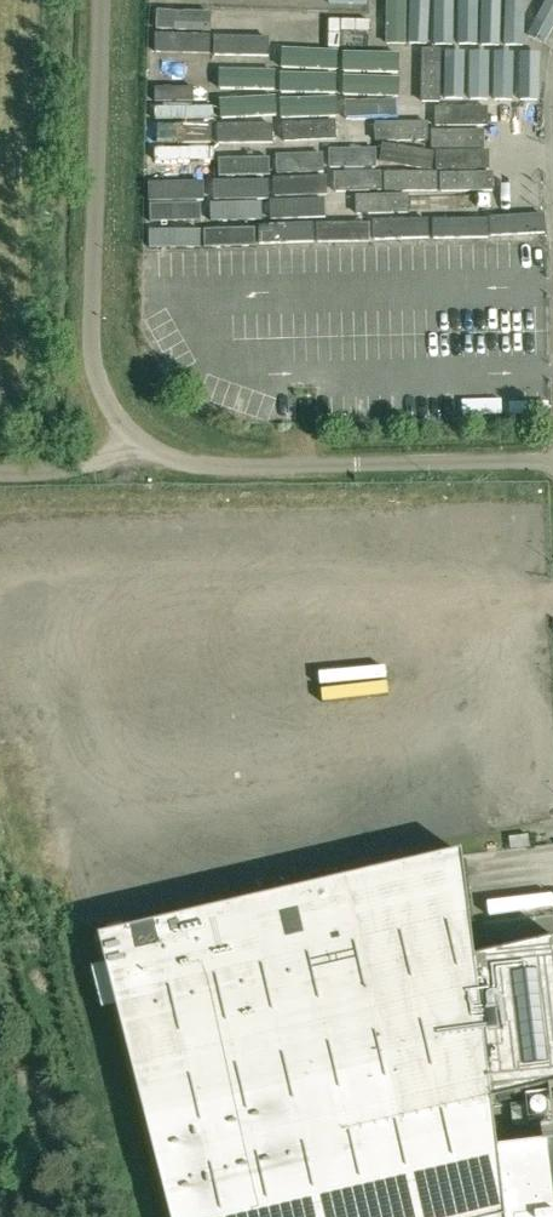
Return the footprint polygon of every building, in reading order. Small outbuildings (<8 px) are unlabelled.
[(64,811),(111,799),(80,685),(34,697),(64,811)] [(528,835),(509,838),(511,849),(530,847),(528,835)] [(499,1151),(493,1102),(552,1090),(552,944),(476,960),(463,855),(100,939),(170,1216),(552,1216),(552,1145),(499,1151)] [(526,1103),(511,1105),(514,1125),(528,1123),(526,1103)]
